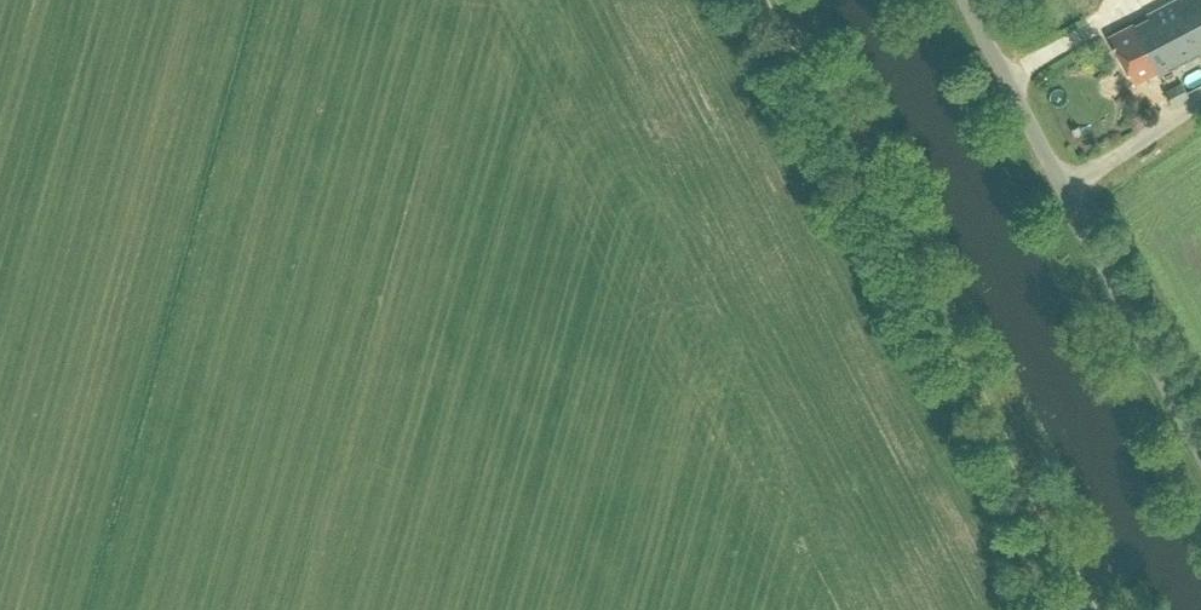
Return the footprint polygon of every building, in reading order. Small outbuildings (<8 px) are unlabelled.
[(1145,74),(1158,68),(1159,70),(1200,49),(1200,0),(1174,0),(1154,10),(1149,13),(1151,18),(1112,37),(1133,80),(1145,74)] [(1172,105),(1190,95),(1183,81),(1165,91),(1172,105)]
